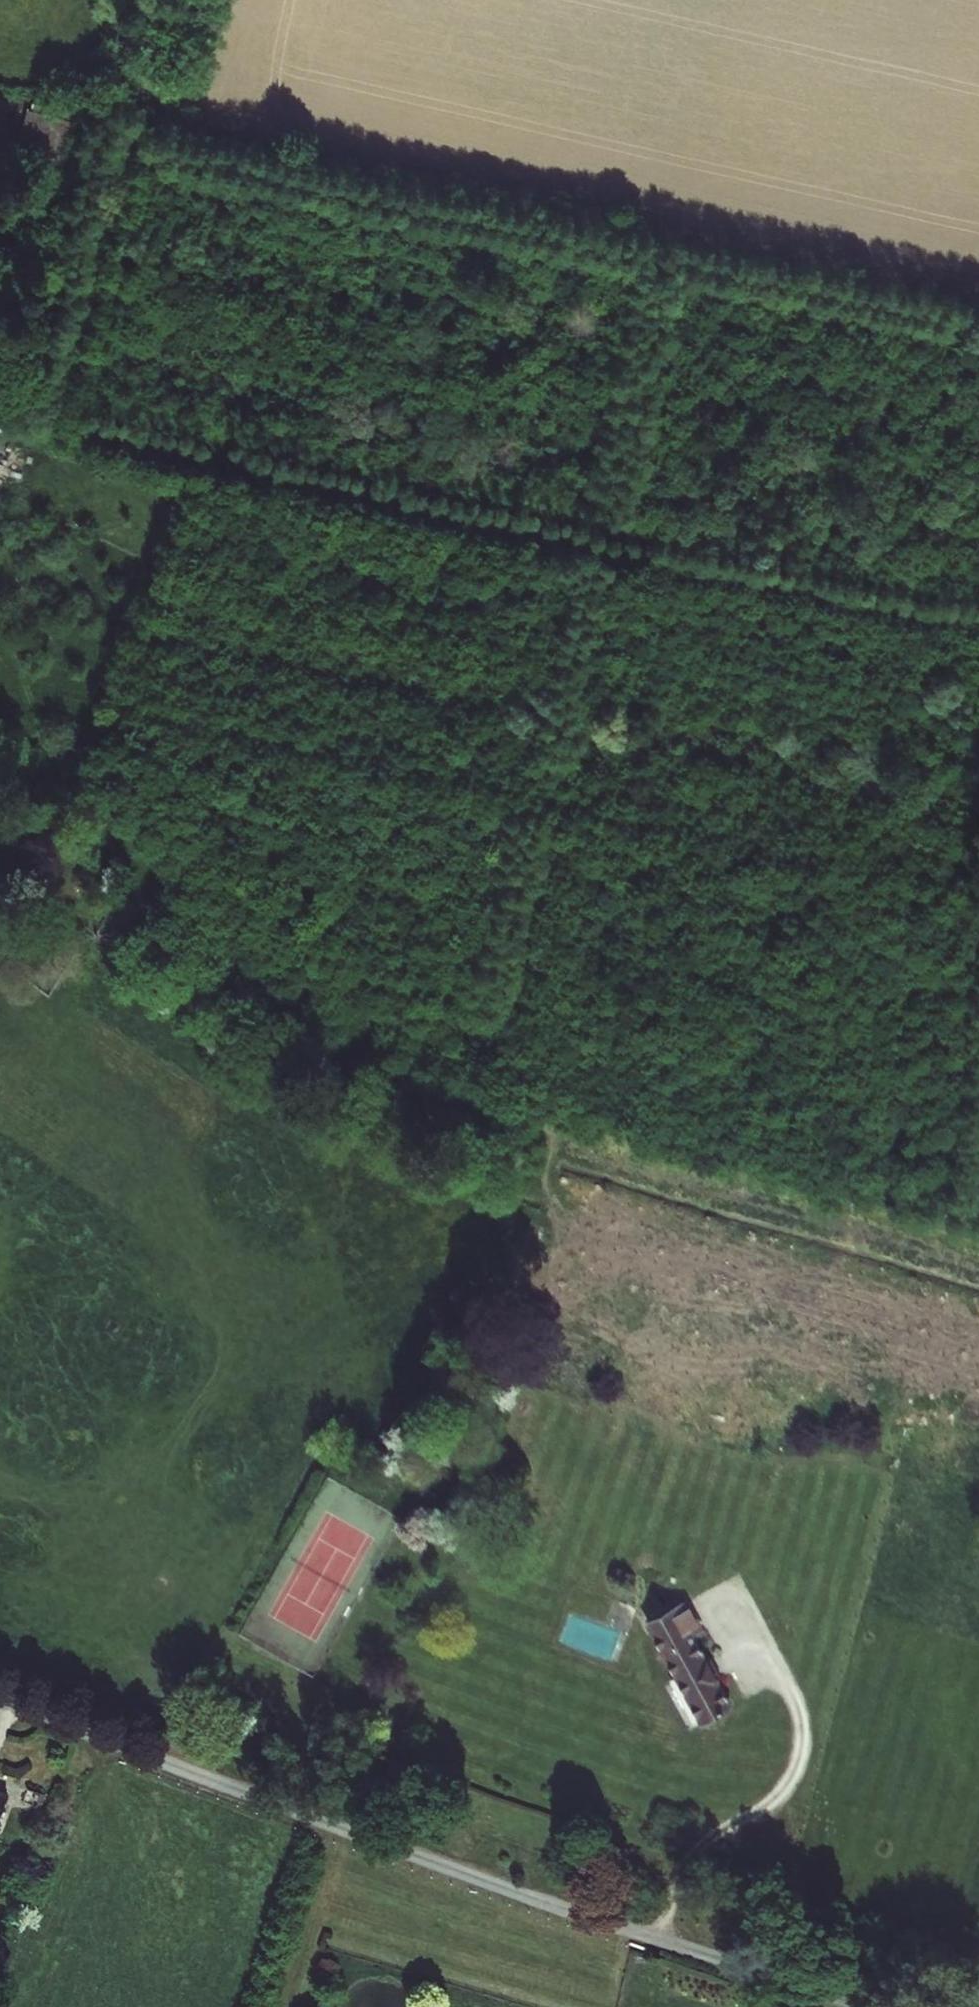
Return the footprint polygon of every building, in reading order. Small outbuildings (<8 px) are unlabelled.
[(700,1632),(687,1605),(648,1623),(694,1721),(724,1707),(691,1636),(700,1632)] [(11,1798),(0,1794),(0,1826),(11,1798)]
